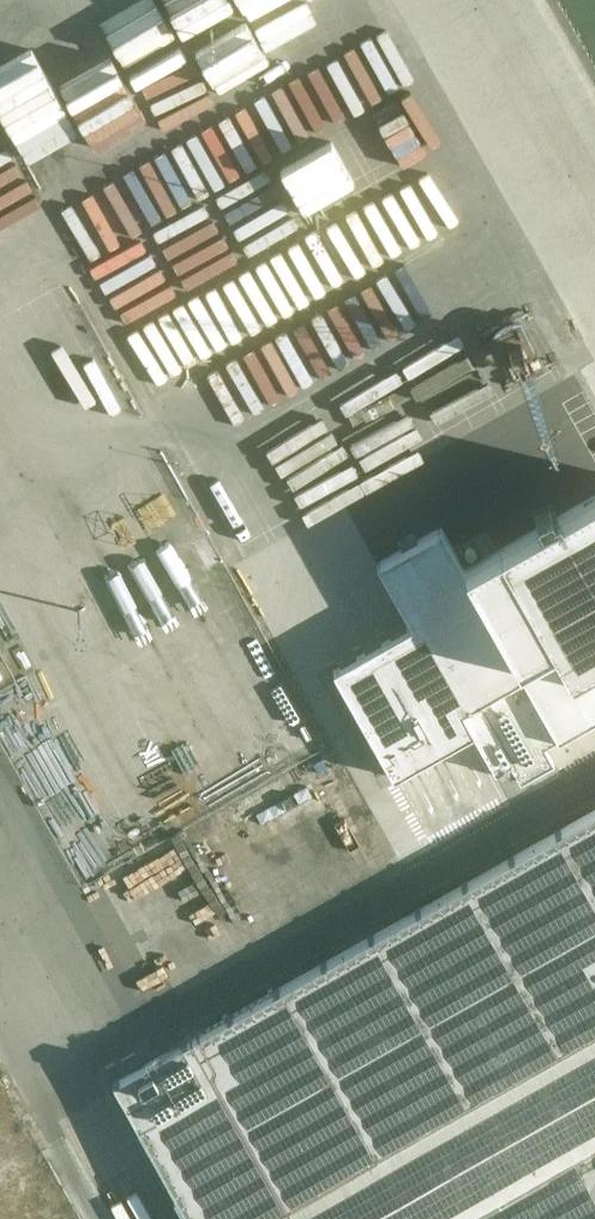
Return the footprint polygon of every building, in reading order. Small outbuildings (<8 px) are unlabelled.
[(226,35),(250,25),(244,12),(221,22),(226,35)] [(191,33),(140,65),(157,92),(208,59),(191,33)] [(332,400),(354,449),(408,425),(386,376),(332,400)] [(594,585),(594,462),(553,388),(372,491),(467,658),(594,585)] [(330,738),(377,712),(280,542),(233,568),(330,738)] [(112,1082),(189,1218),(594,1218),(594,809),(112,1082)] [(164,988),(223,954),(164,849),(105,882),(164,988)] [(0,1038),(0,1218),(86,1218),(0,1038)]
